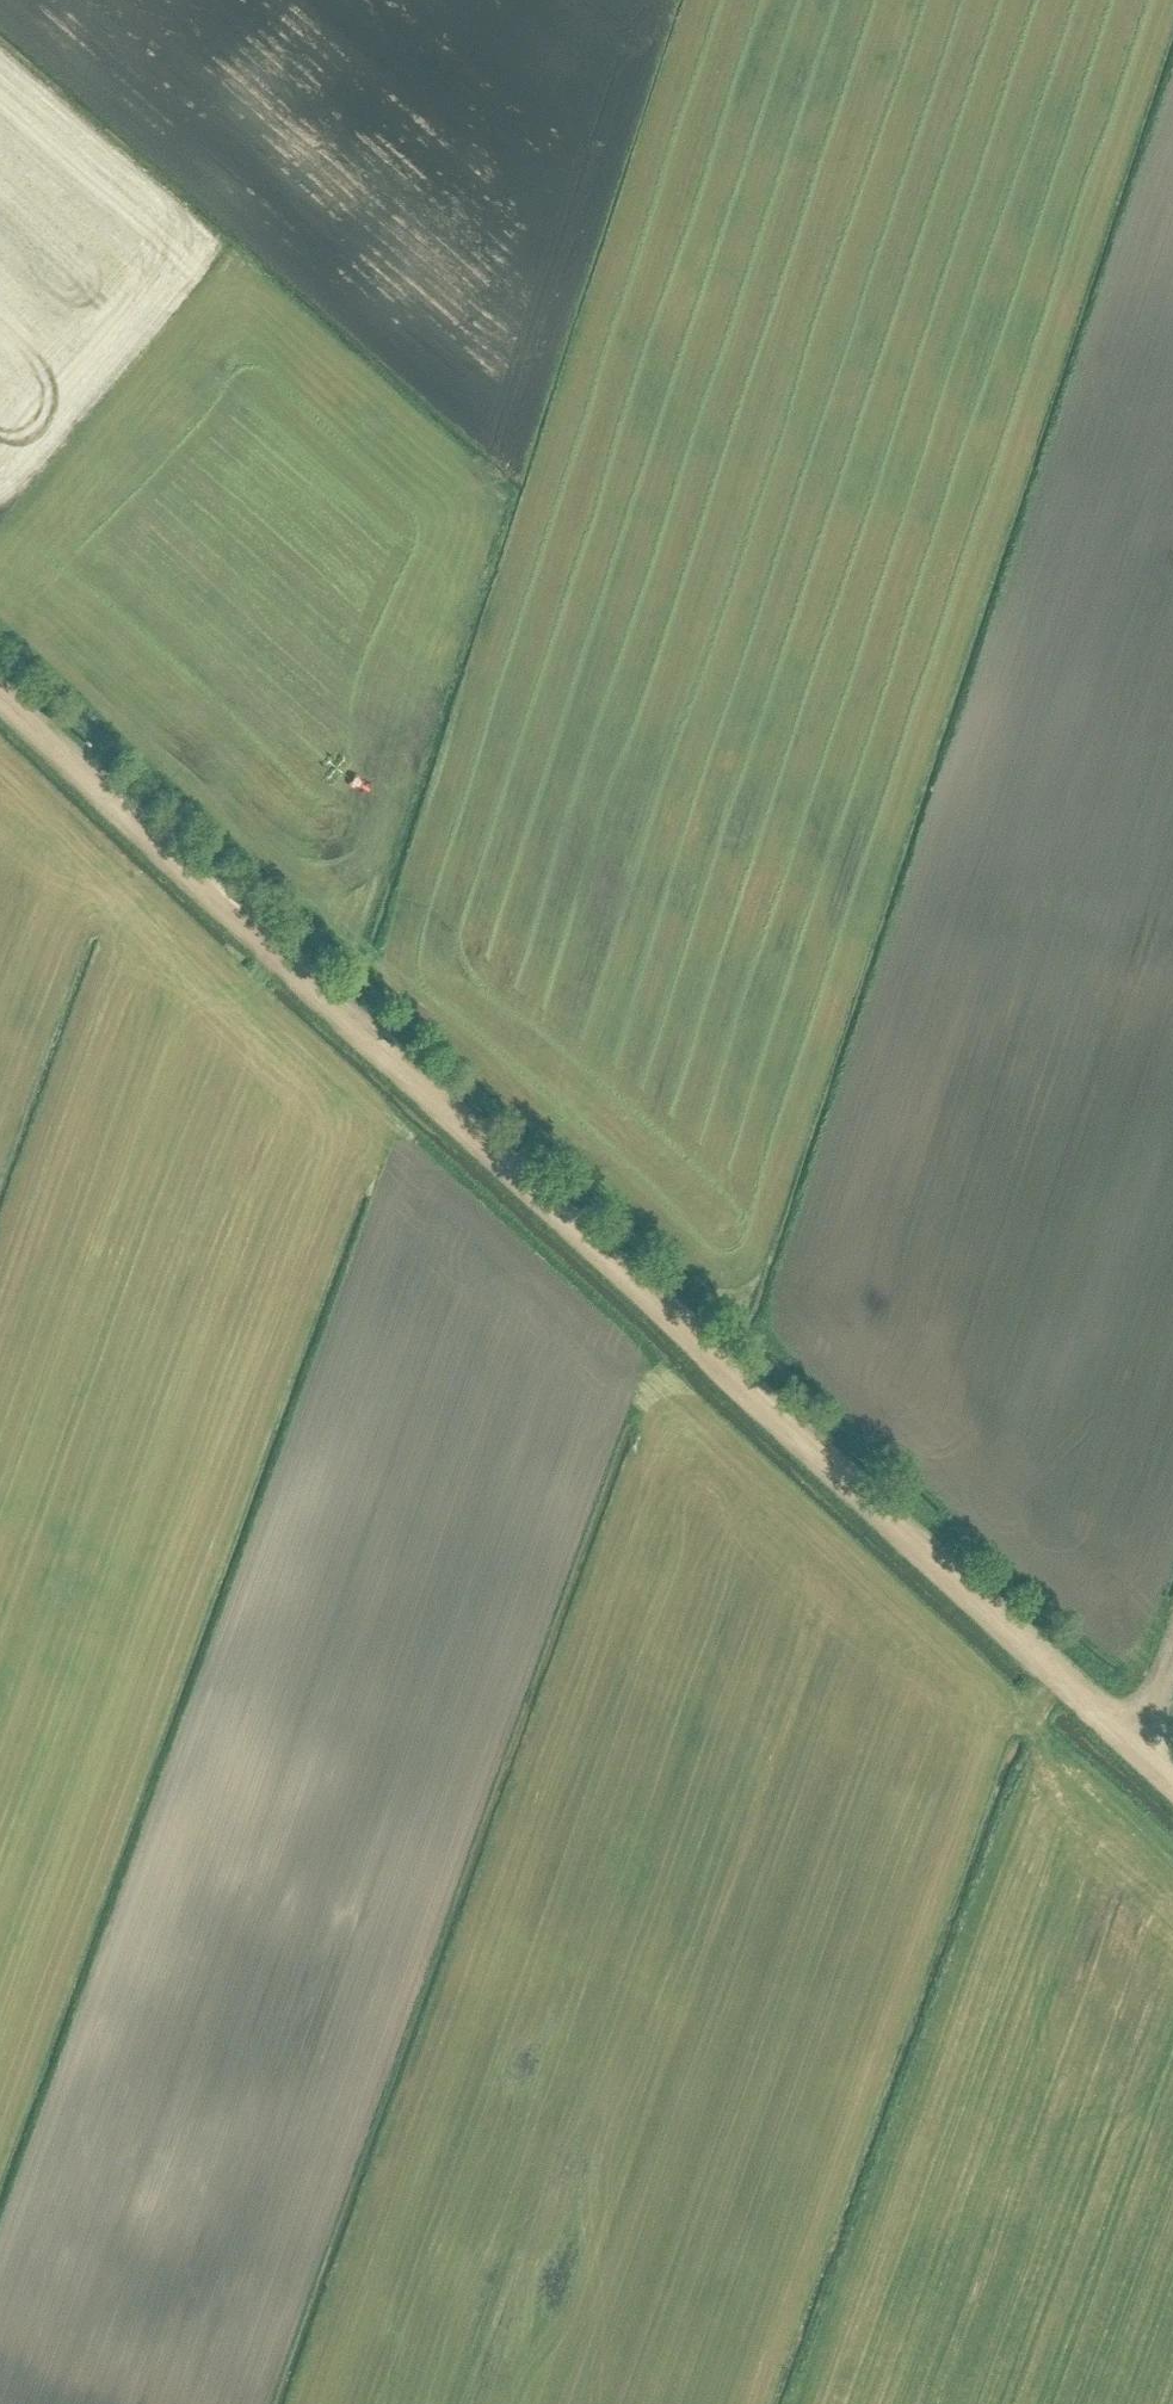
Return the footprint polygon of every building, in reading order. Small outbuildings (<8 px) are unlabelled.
[(908,1539),(900,1547),(915,1563),(923,1555),(908,1539)]
